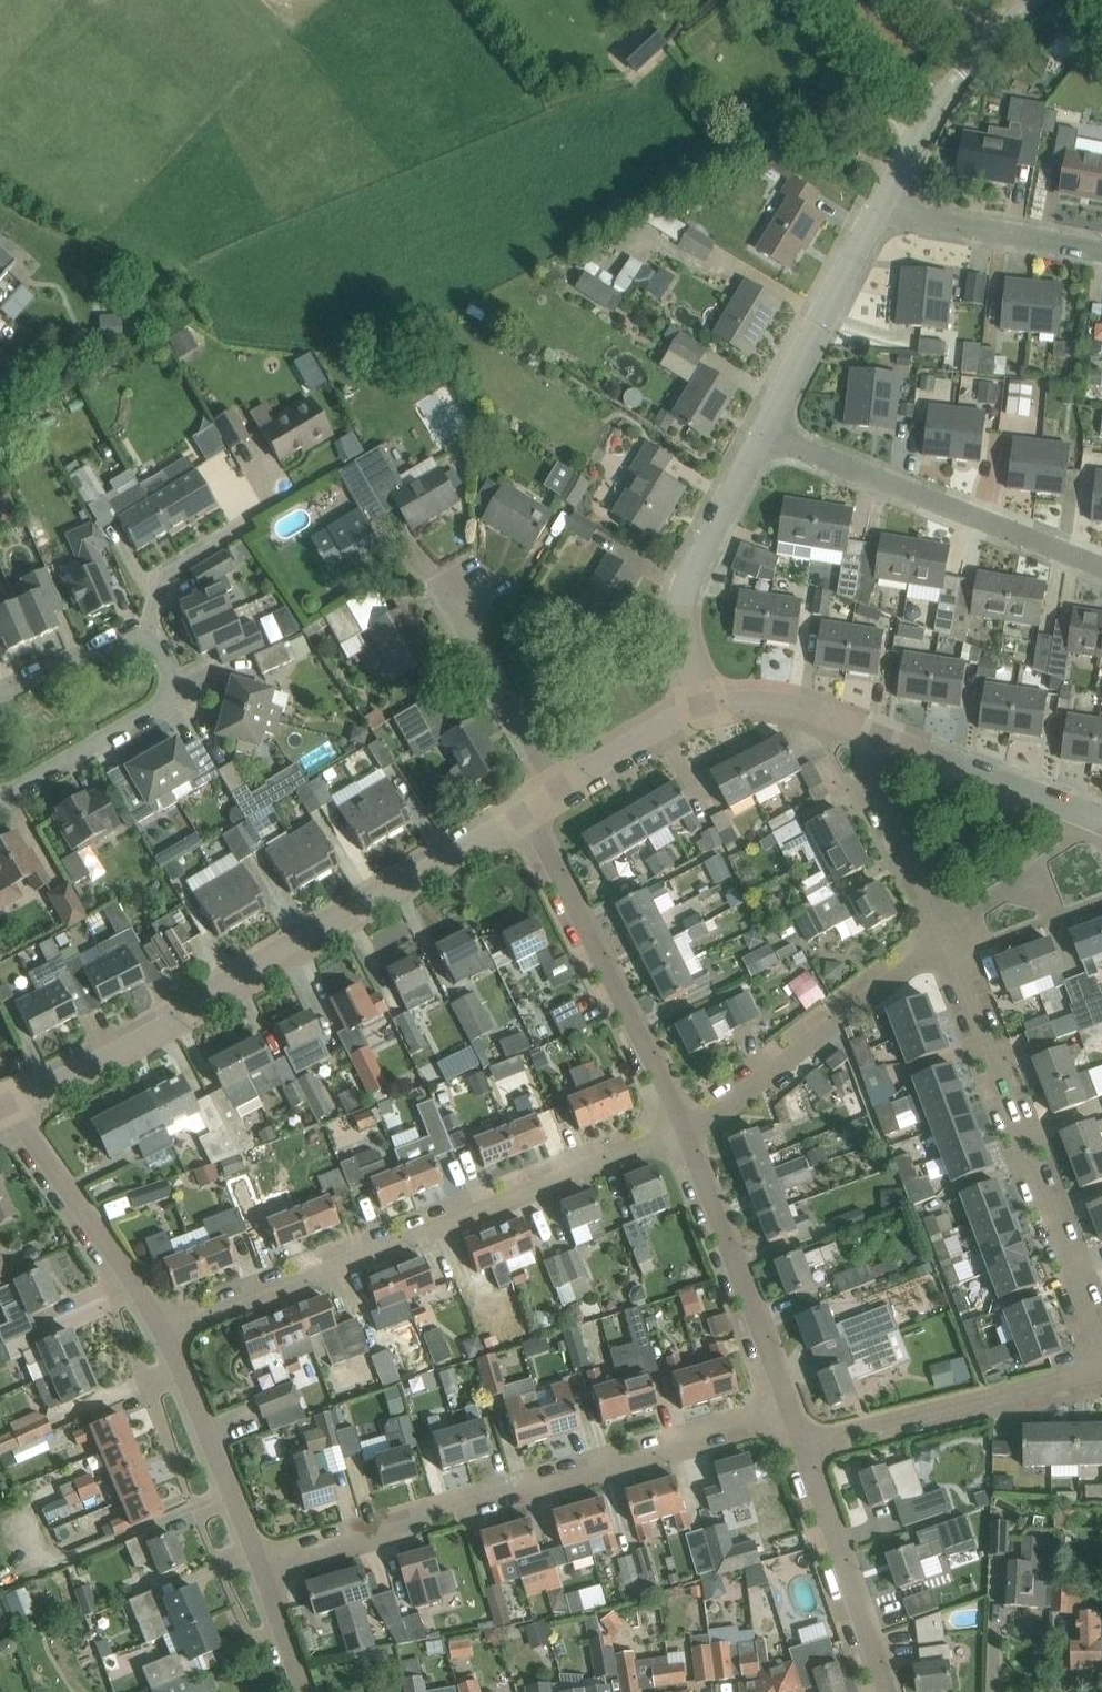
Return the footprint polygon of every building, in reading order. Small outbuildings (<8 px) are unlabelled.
[(638,74),(668,45),(649,26),(619,55),(638,74)] [(1023,133),(1041,137),(1047,106),(1026,102),(1022,124),(1020,133),(1023,133)] [(1058,112),(1046,110),(1042,132),(1055,134),(1058,112)] [(967,134),(959,173),(1014,183),(1023,133),(1020,133),(1022,124),(1013,122),(1009,142),(967,134)] [(1067,165),(1062,192),(1082,196),(1082,193),(1101,197),(1101,159),(1075,154),(1079,129),(1061,125),(1054,163),(1067,165)] [(790,198),(759,249),(790,267),(806,241),(810,243),(826,217),(810,207),(819,193),(795,178),(805,162),(791,154),(768,166),(790,180),(783,193),(790,198)] [(706,262),(717,244),(669,215),(661,230),(682,243),(680,247),(706,262)] [(568,261),(587,273),(625,297),(633,283),(646,291),(658,273),(645,265),(632,256),(618,278),(575,251),(568,261)] [(16,293),(2,280),(15,266),(0,252),(0,311),(16,293)] [(661,269),(658,273),(646,291),(648,292),(648,293),(662,300),(670,288),(677,277),(676,277),(661,269)] [(904,269),(901,296),(951,301),(954,274),(904,269)] [(615,313),(625,297),(587,273),(577,289),(615,313)] [(969,275),(966,302),(984,304),(987,278),(969,275)] [(1008,279),(1003,329),(1031,331),(1035,282),(1008,279)] [(782,302),(748,281),(715,334),(750,355),(782,302)] [(1035,282),(1031,331),(1058,334),(1063,284),(1035,282)] [(951,301),(901,296),(898,324),(949,329),(951,301)] [(1101,314),(1101,304),(1093,303),(1092,313),(1101,314)] [(472,306),(469,312),(479,318),(482,312),(472,306)] [(104,315),(104,340),(121,340),(121,315),(104,315)] [(665,336),(677,343),(672,351),(698,367),(707,351),(681,336),(683,333),(672,326),(665,336)] [(166,338),(172,352),(195,342),(189,328),(166,338)] [(946,356),(947,342),(921,339),(919,353),(946,356)] [(1101,352),(1101,342),(1089,340),(1087,356),(1101,357),(1101,352)] [(430,357),(422,341),(413,346),(421,361),(430,357)] [(1065,357),(1067,343),(1056,341),(1054,355),(1065,357)] [(997,349),(982,348),(980,374),(995,376),(997,349)] [(910,367),(911,354),(900,353),(898,366),(910,367)] [(979,362),(964,361),(963,371),(979,372),(979,362)] [(738,388),(704,366),(674,416),(705,435),(724,404),(727,406),(738,388)] [(852,369),(849,397),(899,402),(902,375),(852,369)] [(1101,381),(1101,370),(1089,369),(1088,384),(1101,385),(1101,381)] [(934,391),(936,378),(922,376),(921,390),(934,391)] [(997,405),(1000,385),(981,383),(979,403),(997,405)] [(1034,388),(1012,385),(1009,414),(1031,416),(1034,388)] [(1079,394),(1063,393),(1063,404),(1079,404),(1079,394)] [(899,402),(849,397),(846,424),(896,430),(899,402)] [(310,400),(261,429),(279,460),(308,443),(310,447),(331,435),(310,400)] [(914,404),(901,403),(900,415),(913,417),(914,404)] [(959,408),(931,405),(925,455),(953,458),(954,447),(959,408)] [(959,408),(954,447),(953,458),(981,462),(986,411),(959,408)] [(658,418),(653,424),(659,428),(666,433),(666,432),(667,431),(675,419),(663,410),(658,418)] [(232,411),(215,422),(231,448),(248,438),(232,411)] [(336,440),(346,459),(366,450),(356,430),(336,440)] [(226,450),(220,438),(200,450),(207,461),(226,450)] [(1043,441),(1015,438),(1010,488),(1038,491),(1043,441)] [(1065,495),(1071,444),(1043,441),(1038,491),(1065,495)] [(685,488),(662,474),(672,457),(649,443),(634,468),(644,474),(619,515),(655,537),(668,516),(665,515),(681,487),(684,489),(685,488)] [(383,447),(356,462),(372,490),(387,482),(413,528),(460,501),(441,469),(407,488),(383,447)] [(148,499),(162,522),(168,532),(215,504),(215,503),(197,472),(187,456),(161,472),(170,486),(148,499)] [(339,472),(355,500),(372,490),(356,462),(339,472)] [(68,477),(87,507),(106,495),(88,466),(68,477)] [(162,522),(148,499),(140,485),(131,469),(109,482),(118,498),(109,503),(118,518),(117,519),(136,551),(168,532),(162,522)] [(486,470),(478,469),(478,479),(486,480),(486,470)] [(1101,522),(1101,471),(1098,471),(1093,521),(1101,522)] [(575,508),(589,483),(573,473),(559,498),(575,508)] [(533,548),(553,514),(506,485),(485,519),(532,547),(533,548)] [(7,488),(0,491),(0,524),(3,531),(21,524),(7,488)] [(787,499),(786,510),(778,554),(811,559),(813,545),(820,504),(787,499)] [(820,504),(813,545),(847,551),(854,510),(820,504)] [(568,528),(591,540),(598,528),(575,516),(568,528)] [(329,528),(312,537),(335,577),(384,549),(367,519),(334,537),(329,528)] [(114,604),(101,575),(105,573),(96,551),(109,545),(94,523),(67,535),(78,559),(80,558),(85,570),(65,579),(75,603),(79,602),(86,616),(88,615),(93,617),(101,613),(103,608),(114,604)] [(876,579),(909,584),(916,541),(884,536),(879,567),(862,564),(856,601),(860,602),(869,606),(870,606),(873,594),(874,594),(876,579)] [(916,541),(909,584),(943,590),(950,547),(916,541)] [(775,570),(780,556),(743,542),(737,556),(763,566),(775,570)] [(181,617),(187,631),(231,612),(223,594),(232,590),(225,574),(234,569),(224,552),(191,571),(201,588),(203,587),(204,590),(192,595),(194,599),(180,605),(184,616),(181,617)] [(642,575),(609,555),(581,602),(610,620),(626,595),(629,597),(642,575)] [(753,577),(758,578),(763,566),(737,556),(733,569),(753,577)] [(862,564),(845,561),(839,595),(856,601),(862,564)] [(60,598),(46,569),(22,579),(29,596),(16,601),(33,639),(58,628),(47,604),(60,598)] [(980,573),(975,603),(974,613),(1006,619),(1009,605),(1011,589),(1013,578),(980,573)] [(1013,578),(1011,589),(1009,605),(1006,619),(1040,624),(1046,583),(1013,578)] [(736,635),(766,639),(773,595),(741,590),(734,635),(736,635)] [(832,593),(817,591),(813,615),(829,617),(832,593)] [(773,595),(766,639),(796,643),(796,644),(797,644),(804,600),(773,595)] [(954,624),(958,600),(942,598),(938,622),(937,632),(952,637),(953,628),(954,624)] [(8,651),(33,639),(16,601),(3,607),(0,600),(0,633),(8,651)] [(868,618),(869,606),(860,602),(858,617),(868,618)] [(324,617),(324,618),(304,629),(308,637),(329,625),(340,645),(363,629),(347,603),(324,617)] [(286,605),(271,613),(284,636),(299,628),(286,605)] [(921,617),(922,611),(918,606),(912,605),(907,608),(906,615),(910,620),(916,621),(921,617)] [(368,628),(397,677),(431,657),(403,608),(368,628)] [(1061,678),(1065,680),(1070,650),(1101,656),(1101,614),(1076,610),(1070,646),(1054,644),(1049,674),(1061,678)] [(239,630),(231,612),(187,631),(193,645),(197,643),(201,654),(215,647),(217,651),(227,647),(232,659),(263,646),(254,624),(239,630)] [(818,665),(847,670),(854,626),(823,621),(816,665),(818,666),(818,665)] [(912,639),(914,626),(903,624),(901,638),(912,639)] [(854,626),(847,670),(877,674),(877,675),(879,675),(886,631),(854,626)] [(969,644),(971,631),(953,628),(952,637),(967,643),(969,644)] [(1039,635),(1034,669),(1049,674),(1054,644),(1055,637),(1039,635)] [(262,674),(290,662),(282,643),(254,655),(262,674)] [(970,662),(980,663),(981,657),(982,647),(972,646),(970,662)] [(936,657),(905,652),(898,697),(900,697),(930,701),(931,690),(936,657)] [(936,657),(931,690),(930,701),(959,706),(961,706),(968,662),(936,657)] [(994,659),(981,657),(980,663),(978,675),(996,679),(999,664),(994,663),(994,659)] [(1060,691),(1061,679),(1051,677),(1049,689),(1060,691)] [(231,680),(224,708),(277,722),(281,710),(268,706),(272,691),(231,680)] [(1018,688),(986,683),(980,727),(981,728),(982,727),(1011,732),(1018,688)] [(1072,700),(1073,686),(1062,685),(1061,699),(1072,700)] [(1018,688),(1011,732),(1041,736),(1041,737),(1043,737),(1049,693),(1018,688)] [(431,732),(415,704),(392,718),(408,745),(430,732),(431,732)] [(277,722),(224,708),(216,735),(238,741),(235,751),(253,757),(256,746),(257,747),(261,732),(274,735),(277,722)] [(385,722),(377,710),(363,719),(371,731),(385,722)] [(1094,763),(1095,752),(1100,719),(1069,715),(1062,758),(1064,759),(1064,758),(1094,763)] [(450,722),(438,729),(470,784),(491,772),(492,774),(496,771),(495,769),(501,765),(474,719),(455,730),(450,722)] [(1094,763),(1101,764),(1101,720),(1100,719),(1095,752),(1094,763)] [(364,746),(368,731),(354,726),(349,742),(364,746)] [(779,783),(801,772),(800,770),(802,769),(784,735),(760,748),(779,783)] [(147,749),(156,763),(172,792),(189,782),(196,789),(220,775),(217,771),(203,747),(191,754),(189,750),(183,753),(175,739),(167,744),(166,742),(147,749)] [(394,763),(386,750),(379,739),(368,746),(375,757),(381,769),(382,770),(394,763)] [(736,760),(755,796),(779,783),(760,748),(736,760)] [(172,792),(156,763),(147,749),(132,762),(134,763),(125,768),(133,782),(128,785),(131,789),(119,796),(135,824),(158,811),(156,801),(172,792)] [(731,809),(755,796),(736,760),(712,773),(731,809)] [(256,803),(233,762),(217,771),(220,775),(237,805),(244,818),(246,820),(251,817),(259,812),(261,811),(256,803)] [(319,777),(308,784),(321,808),(333,801),(326,788),(319,777)] [(362,793),(387,835),(412,821),(387,779),(362,793)] [(677,783),(654,796),(671,825),(685,817),(694,832),(703,827),(677,783)] [(809,791),(810,794),(812,797),(816,803),(831,795),(830,793),(825,784),(826,784),(825,783),(809,791)] [(310,815),(321,808),(308,784),(296,791),(310,815)] [(261,811),(272,804),(277,802),(276,800),(271,793),(269,788),(267,787),(266,785),(251,794),(261,811)] [(52,816),(72,850),(92,838),(94,842),(121,826),(99,788),(85,796),(83,793),(55,809),(57,813),(52,816)] [(387,835),(362,793),(337,808),(362,850),(387,835)] [(631,810),(648,839),(671,825),(654,796),(631,810)] [(244,818),(237,805),(232,809),(229,818),(233,825),(244,818)] [(606,824),(612,834),(624,853),(648,839),(631,810),(606,824)] [(733,825),(725,810),(712,817),(716,827),(719,832),(733,825)] [(810,862),(824,854),(823,854),(846,842),(856,837),(841,810),(803,830),(798,820),(792,823),(774,832),(773,833),(786,857),(802,848),(810,862)] [(769,823),(774,832),(792,823),(786,814),(769,823)] [(252,855),(265,847),(249,819),(235,827),(252,855)] [(314,822),(290,836),(315,879),(339,864),(314,822)] [(624,853),(612,834),(606,824),(584,837),(601,867),(602,866),(611,881),(621,875),(611,861),(624,853)] [(222,835),(229,847),(239,863),(252,855),(235,827),(222,835)] [(719,832),(716,827),(702,833),(705,838),(709,849),(710,851),(724,844),(719,832)] [(10,901),(4,890),(28,876),(36,890),(48,883),(30,851),(26,854),(14,833),(0,841),(0,907),(10,901)] [(315,879),(290,836),(265,851),(290,893),(315,879)] [(856,837),(846,842),(823,854),(824,854),(830,867),(800,883),(813,907),(838,894),(833,885),(870,864),(856,837)] [(709,849),(705,838),(697,842),(702,852),(709,849)] [(657,855),(666,871),(676,865),(667,851),(667,849),(657,855)] [(74,882),(90,873),(78,850),(61,859),(74,882)] [(169,864),(162,853),(155,858),(161,869),(169,864)] [(657,876),(666,871),(657,855),(647,860),(657,876)] [(178,860),(165,867),(172,880),(185,874),(178,860)] [(242,865),(240,866),(218,879),(243,922),(267,907),(242,865)] [(732,876),(727,866),(722,868),(711,873),(716,884),(732,876)] [(218,879),(193,894),(218,936),(243,922),(218,879)] [(618,905),(630,930),(661,915),(653,900),(670,892),(665,882),(649,890),(618,905)] [(67,928),(86,917),(67,884),(48,895),(67,928)] [(838,894),(813,907),(814,908),(797,917),(810,941),(827,932),(826,931),(860,914),(869,931),(898,916),(881,884),(843,904),(838,894)] [(738,891),(731,894),(736,905),(743,902),(738,891)] [(93,894),(82,901),(89,913),(100,907),(93,894)] [(103,908),(108,918),(122,911),(116,901),(103,908)] [(705,923),(699,913),(684,921),(689,930),(705,923)] [(192,952),(190,947),(187,943),(190,941),(186,933),(182,926),(178,928),(170,915),(170,914),(151,925),(159,938),(143,948),(146,954),(152,963),(155,961),(161,971),(173,964),(176,968),(183,964),(180,959),(192,952)] [(642,954),(673,938),(661,915),(630,930),(642,954)] [(654,978),(696,957),(689,943),(719,928),(714,918),(705,923),(689,930),(673,938),(642,954),(654,978)] [(535,953),(542,967),(553,961),(546,947),(547,947),(533,919),(501,934),(507,947),(491,956),(497,969),(514,961),(515,963),(535,953)] [(1098,966),(1101,964),(1101,926),(1100,921),(1072,932),(1083,962),(1084,961),(1090,978),(1101,974),(1098,966)] [(761,927),(738,937),(744,952),(767,942),(761,927)] [(143,948),(130,928),(117,936),(98,945),(105,957),(103,957),(122,993),(144,981),(133,960),(138,958),(146,954),(143,948)] [(468,977),(469,979),(483,973),(475,957),(481,954),(468,929),(435,947),(454,985),(468,977)] [(54,937),(59,946),(69,941),(65,932),(54,937)] [(1058,987),(1067,984),(1062,972),(1063,971),(1052,940),(1025,950),(1037,982),(1054,976),(1058,987)] [(795,943),(777,953),(781,961),(799,952),(795,943)] [(744,958),(753,976),(781,961),(771,944),(744,958)] [(98,945),(80,955),(65,962),(61,956),(77,988),(87,983),(98,1005),(122,993),(103,957),(105,957),(98,945)] [(1015,1003),(1026,999),(1021,988),(1037,982),(1025,950),(998,960),(1010,991),(1015,1003)] [(37,989),(35,990),(54,1027),(77,1016),(66,994),(77,988),(61,956),(28,973),(37,989)] [(387,971),(392,981),(400,996),(408,1011),(422,1004),(434,999),(426,983),(427,982),(414,957),(387,971)] [(666,1002),(676,997),(697,987),(696,986),(713,978),(708,968),(703,971),(696,957),(654,978),(666,1002)] [(809,970),(790,983),(808,1010),(827,997),(809,970)] [(0,987),(0,1001),(0,1002),(13,995),(7,984),(0,987)] [(331,1000),(336,1010),(347,1032),(376,1017),(376,1016),(387,1010),(378,993),(366,999),(359,985),(331,1000)] [(35,990),(13,1002),(32,1039),(54,1027),(35,990)] [(450,1006),(470,1043),(493,1030),(473,993),(450,1006)] [(1101,1024),(1101,994),(1088,999),(1098,1026),(1101,1024)] [(692,1054),(702,1049),(734,1033),(732,1029),(747,1022),(735,997),(719,1005),(720,1006),(705,1014),(704,1013),(678,1026),(692,1054)] [(890,1012),(899,1037),(938,1023),(928,997),(890,1012)] [(573,999),(549,1012),(556,1026),(580,1014),(573,999)] [(1088,999),(1071,1006),(1080,1032),(1098,1026),(1088,999)] [(278,1026),(283,1036),(289,1047),(284,1049),(295,1072),(329,1056),(319,1036),(321,1035),(308,1011),(278,1026)] [(426,1047),(410,1014),(395,1021),(411,1054),(426,1047)] [(580,1014),(556,1026),(563,1039),(587,1027),(580,1014)] [(938,1023),(899,1037),(909,1063),(947,1049),(938,1023)] [(1052,1023),(1026,1032),(1032,1049),(1059,1039),(1055,1028),(1052,1023)] [(1098,1026),(1080,1032),(1085,1049),(1101,1043),(1101,1024),(1098,1026)] [(497,1042),(504,1058),(529,1049),(522,1032),(497,1042)] [(233,1049),(238,1059),(246,1076),(257,1097),(282,1085),(305,1131),(318,1124),(316,1120),(317,1119),(297,1080),(284,1054),(270,1061),(258,1037),(233,1049)] [(855,1054),(870,1048),(866,1037),(851,1043),(855,1054)] [(1078,1044),(1068,1048),(1068,1047),(1035,1060),(1046,1087),(1078,1074),(1072,1060),(1083,1056),(1078,1044)] [(469,1046),(453,1055),(463,1073),(479,1065),(469,1046)] [(387,1085),(369,1048),(352,1056),(375,1103),(386,1097),(381,1088),(387,1085)] [(870,1048),(855,1054),(861,1068),(876,1062),(870,1048)] [(223,1088),(234,1110),(257,1097),(246,1076),(238,1059),(233,1049),(209,1062),(222,1088),(223,1088)] [(549,1065),(543,1050),(530,1056),(536,1070),(549,1065)] [(842,1050),(827,1062),(834,1071),(849,1059),(842,1050)] [(520,1056),(504,1062),(510,1077),(525,1071),(520,1056)] [(593,1089),(605,1120),(632,1109),(620,1079),(606,1084),(601,1070),(598,1071),(594,1061),(584,1065),(593,1089)] [(605,1120),(593,1089),(584,1065),(568,1071),(577,1095),(566,1099),(578,1130),(605,1120)] [(892,1079),(886,1065),(863,1074),(868,1088),(892,1079)] [(915,1080),(920,1092),(909,1096),(914,1109),(963,1091),(953,1065),(915,1080)] [(1092,1069),(1100,1092),(1101,1091),(1101,1065),(1092,1069)] [(806,1078),(813,1087),(823,1100),(835,1090),(818,1068),(806,1078)] [(848,1070),(833,1076),(838,1089),(852,1083),(853,1083),(848,1070)] [(1078,1074),(1046,1087),(1056,1114),(1088,1101),(1099,1096),(1090,1072),(1079,1077),(1078,1074)] [(309,1073),(297,1080),(317,1119),(330,1112),(324,1100),(309,1073)] [(469,1078),(474,1091),(488,1085),(483,1073),(469,1078)] [(170,1126),(173,1133),(183,1128),(195,1133),(206,1128),(198,1111),(181,1077),(147,1094),(165,1129),(170,1126)] [(889,1098),(898,1094),(892,1079),(868,1088),(881,1122),(897,1116),(889,1098)] [(930,1118),(934,1130),(962,1120),(973,1116),(963,1091),(914,1109),(919,1122),(930,1118)] [(173,1144),(168,1135),(173,1133),(170,1126),(165,1129),(147,1094),(92,1122),(110,1157),(136,1143),(145,1159),(173,1144)] [(532,1109),(526,1095),(512,1101),(518,1115),(532,1109)] [(438,1154),(452,1149),(448,1137),(440,1116),(433,1099),(431,1099),(419,1104),(415,1105),(428,1136),(421,1139),(428,1158),(431,1156),(438,1154)] [(376,1124),(370,1109),(354,1116),(360,1131),(376,1124)] [(455,1111),(440,1116),(446,1133),(461,1127),(455,1111)] [(503,1127),(510,1145),(514,1155),(545,1143),(534,1115),(503,1127)] [(902,1130),(897,1116),(881,1122),(887,1136),(902,1130)] [(973,1116),(962,1120),(934,1130),(944,1155),(982,1141),(973,1116)] [(254,1143),(241,1117),(224,1125),(239,1154),(255,1145),(254,1143)] [(1073,1160),(1101,1150),(1101,1139),(1100,1133),(1101,1132),(1101,1120),(1096,1122),(1095,1122),(1063,1134),(1073,1160)] [(731,1140),(741,1166),(769,1155),(764,1140),(779,1134),(775,1124),(759,1130),(759,1129),(731,1140)] [(211,1163),(221,1160),(239,1154),(224,1125),(198,1139),(211,1163)] [(263,1143),(276,1138),(270,1126),(257,1132),(263,1143)] [(514,1155),(510,1145),(503,1127),(472,1139),(483,1167),(514,1155)] [(466,1144),(462,1131),(448,1137),(452,1149),(466,1144)] [(944,1155),(953,1181),(992,1166),(982,1141),(944,1155)] [(825,1146),(807,1152),(812,1168),(830,1162),(825,1146)] [(1094,1184),(1101,1181),(1101,1150),(1073,1160),(1084,1187),(1094,1184)] [(899,1172),(915,1166),(909,1152),(894,1158),(899,1172)] [(6,1155),(0,1157),(0,1172),(0,1173),(11,1170),(6,1155)] [(245,1169),(241,1155),(221,1161),(225,1175),(245,1169)] [(769,1155),(741,1166),(751,1191),(761,1187),(811,1168),(807,1156),(774,1168),(769,1155)] [(400,1167),(407,1185),(411,1195),(442,1183),(431,1156),(428,1158),(408,1164),(400,1167)] [(400,1167),(386,1173),(382,1161),(358,1170),(354,1158),(340,1164),(340,1168),(349,1190),(370,1182),(380,1207),(411,1195),(407,1185),(400,1167)] [(218,1181),(213,1164),(195,1170),(200,1186),(218,1181)] [(899,1172),(905,1185),(920,1179),(915,1166),(899,1172)] [(665,1194),(654,1167),(624,1178),(634,1204),(629,1206),(635,1220),(654,1213),(670,1207),(664,1194),(665,1194)] [(334,1196),(349,1190),(340,1168),(318,1176),(324,1191),(332,1188),(334,1196)] [(811,1168),(761,1187),(751,1191),(760,1216),(788,1205),(784,1193),(816,1180),(811,1168)] [(135,1207),(170,1195),(165,1180),(130,1192),(135,1207)] [(963,1196),(973,1222),(1008,1209),(998,1183),(963,1196)] [(14,1215),(0,1185),(0,1221),(14,1215)] [(884,1208),(905,1207),(905,1190),(883,1191),(884,1208)] [(559,1204),(570,1232),(587,1225),(593,1242),(606,1237),(600,1220),(590,1192),(559,1204)] [(339,1224),(328,1196),(326,1197),(297,1208),(308,1236),(339,1224)] [(308,1236),(297,1208),(285,1212),(281,1202),(260,1210),(257,1201),(237,1208),(246,1231),(267,1223),(277,1248),(308,1236)] [(1091,1206),(1101,1237),(1101,1202),(1091,1206)] [(770,1242),(781,1238),(798,1231),(813,1226),(809,1215),(794,1220),(788,1205),(760,1216),(770,1242)] [(235,1264),(231,1254),(226,1239),(246,1231),(237,1208),(204,1221),(212,1241),(193,1249),(204,1276),(235,1264)] [(982,1246),(1017,1233),(1008,1209),(973,1222),(982,1246)] [(867,1222),(863,1210),(835,1220),(839,1232),(867,1222)] [(926,1220),(932,1237),(943,1233),(938,1220),(936,1216),(926,1220)] [(493,1230),(505,1261),(506,1261),(534,1250),(522,1218),(493,1230)] [(636,1221),(635,1221),(623,1226),(638,1263),(651,1258),(636,1221)] [(464,1241),(476,1273),(494,1266),(503,1288),(504,1287),(508,1298),(518,1294),(510,1272),(505,1261),(493,1230),(464,1241)] [(204,1276),(193,1249),(175,1256),(165,1231),(144,1239),(155,1266),(163,1263),(173,1288),(204,1276)] [(992,1271),(1016,1262),(1026,1258),(1017,1233),(982,1246),(992,1271)] [(945,1240),(945,1239),(934,1243),(942,1263),(952,1259),(945,1240)] [(911,1241),(898,1253),(909,1265),(922,1254),(911,1241)] [(33,1246),(27,1249),(24,1257),(32,1260),(38,1258),(42,1249),(33,1246)] [(574,1248),(558,1254),(574,1295),(589,1290),(574,1248)] [(790,1294),(815,1285),(809,1269),(826,1262),(821,1248),(803,1255),(803,1253),(778,1262),(790,1294)] [(576,1300),(574,1295),(558,1254),(545,1259),(562,1306),(576,1300)] [(394,1269),(398,1279),(406,1300),(435,1289),(423,1257),(394,1269)] [(896,1258),(873,1269),(876,1278),(900,1268),(896,1258)] [(1026,1258),(1016,1262),(992,1271),(1001,1297),(1036,1284),(1026,1258)] [(914,1265),(918,1273),(930,1268),(927,1260),(914,1265)] [(842,1294),(876,1281),(871,1264),(835,1277),(842,1294)] [(961,1283),(954,1264),(944,1268),(950,1287),(961,1283)] [(523,1268),(510,1272),(518,1294),(514,1283),(527,1279),(523,1268)] [(28,1316),(58,1302),(43,1269),(0,1289),(0,1306),(1,1309),(8,1323),(27,1315),(28,1316)] [(365,1280),(369,1290),(377,1311),(406,1300),(398,1279),(394,1269),(365,1280)] [(486,1309),(472,1274),(456,1280),(469,1315),(486,1309)] [(469,1315),(456,1280),(439,1287),(453,1322),(469,1315)] [(631,1302),(632,1302),(644,1299),(646,1298),(641,1283),(631,1286),(628,1292),(631,1302)] [(971,1307),(964,1289),(953,1293),(959,1311),(971,1307)] [(685,1316),(701,1311),(694,1291),(678,1296),(685,1316)] [(323,1346),(326,1354),(331,1366),(345,1360),(333,1329),(336,1328),(324,1296),(295,1307),(312,1351),(323,1346)] [(1007,1313),(1017,1339),(1052,1326),(1042,1300),(1007,1313)] [(266,1319),(288,1374),(300,1369),(296,1357),(312,1351),(295,1307),(266,1319)] [(646,1332),(639,1307),(625,1311),(631,1336),(646,1332)] [(811,1349),(821,1345),(845,1336),(850,1349),(871,1341),(861,1315),(835,1325),(828,1307),(799,1318),(811,1349)] [(411,1313),(415,1324),(427,1320),(423,1309),(411,1313)] [(552,1334),(555,1314),(534,1311),(531,1327),(535,1338),(552,1334)] [(731,1333),(726,1313),(706,1319),(711,1338),(731,1333)] [(0,1326),(0,1345),(3,1343),(34,1330),(28,1316),(27,1315),(8,1323),(0,1326)] [(659,1328),(656,1315),(644,1318),(647,1331),(659,1328)] [(290,1378),(288,1374),(266,1319),(237,1330),(254,1370),(268,1365),(275,1384),(290,1378)] [(576,1325),(564,1329),(574,1365),(587,1362),(576,1325)] [(429,1345),(430,1350),(446,1343),(445,1339),(440,1326),(424,1333),(429,1345)] [(1052,1326),(1017,1339),(1027,1365),(1061,1351),(1052,1326)] [(22,1352),(28,1367),(35,1382),(84,1360),(70,1330),(37,1346),(22,1352)] [(506,1331),(494,1335),(496,1346),(509,1343),(506,1331)] [(987,1350),(980,1333),(969,1337),(976,1355),(987,1350)] [(872,1374),(893,1366),(882,1338),(871,1342),(871,1341),(850,1349),(855,1364),(852,1365),(852,1366),(847,1368),(846,1366),(821,1375),(833,1406),(858,1397),(851,1381),(857,1378),(857,1380),(872,1374)] [(535,1341),(521,1344),(525,1357),(539,1354),(535,1341)] [(706,1390),(709,1400),(736,1392),(721,1341),(709,1345),(715,1363),(699,1367),(706,1390)] [(0,1345),(0,1364),(9,1360),(3,1343),(0,1345)] [(983,1374),(994,1370),(993,1367),(1012,1359),(1007,1344),(987,1351),(987,1350),(976,1355),(983,1374)] [(387,1349),(371,1355),(383,1386),(399,1379),(387,1349)] [(495,1352),(477,1357),(488,1396),(505,1391),(495,1352)] [(709,1400),(706,1390),(699,1367),(683,1372),(678,1355),(666,1358),(681,1409),(709,1400)] [(656,1406),(653,1396),(642,1356),(614,1364),(619,1381),(629,1414),(656,1406)] [(84,1360),(35,1382),(48,1410),(62,1404),(62,1405),(97,1390),(84,1360)] [(951,1364),(950,1360),(931,1366),(938,1388),(968,1379),(962,1360),(951,1364)] [(454,1368),(438,1372),(439,1375),(441,1384),(443,1387),(459,1382),(454,1368)] [(598,1368),(586,1372),(601,1423),(629,1414),(619,1381),(603,1386),(598,1368)] [(299,1403),(291,1382),(254,1397),(262,1418),(265,1417),(299,1403)] [(555,1406),(540,1411),(548,1438),(580,1429),(566,1382),(550,1387),(555,1406)] [(398,1386),(384,1389),(390,1411),(403,1407),(398,1386)] [(548,1438),(540,1411),(534,1392),(503,1401),(516,1447),(548,1438)] [(306,1419),(299,1403),(265,1417),(271,1433),(306,1419)] [(491,1455),(481,1421),(476,1404),(465,1407),(470,1424),(456,1428),(466,1462),(491,1455)] [(330,1411),(315,1415),(324,1448),(339,1444),(335,1431),(330,1411)] [(121,1414),(110,1418),(90,1427),(73,1434),(77,1444),(94,1437),(101,1452),(131,1439),(121,1414)] [(432,1435),(431,1436),(441,1469),(466,1462),(456,1428),(443,1432),(438,1415),(427,1418),(432,1435)] [(406,1448),(401,1431),(398,1417),(389,1419),(384,1426),(387,1435),(392,1452),(374,1458),(382,1487),(416,1477),(407,1448),(406,1448)] [(46,1418),(13,1432),(20,1446),(43,1436),(51,1432),(46,1418)] [(335,1431),(339,1444),(343,1458),(362,1452),(355,1425),(335,1431)] [(1079,1425),(1052,1426),(1053,1465),(1079,1465),(1079,1425)] [(1079,1425),(1079,1465),(1101,1464),(1101,1425),(1079,1425)] [(1025,1426),(1025,1437),(1025,1465),(1053,1465),(1052,1426),(1025,1426)] [(20,1446),(13,1432),(13,1431),(0,1437),(0,1455),(20,1446)] [(43,1436),(20,1446),(0,1455),(0,1459),(4,1467),(17,1461),(18,1463),(48,1450),(43,1436)] [(264,1453),(260,1438),(246,1441),(250,1457),(264,1453)] [(101,1452),(111,1476),(142,1463),(131,1439),(101,1452)] [(1012,1455),(1013,1442),(994,1441),(994,1455),(1012,1455)] [(304,1510),(315,1507),(337,1500),(329,1474),(318,1478),(311,1452),(293,1457),(300,1483),(297,1484),(304,1510)] [(752,1503),(747,1484),(758,1481),(751,1456),(718,1465),(724,1486),(707,1492),(713,1514),(752,1503)] [(873,1507),(897,1499),(906,1526),(954,1510),(946,1488),(926,1495),(913,1459),(888,1468),(887,1466),(862,1474),(873,1507)] [(111,1476),(122,1501),(152,1488),(142,1463),(111,1476)] [(89,1473),(72,1481),(77,1491),(93,1484),(89,1473)] [(656,1495),(663,1519),(677,1514),(682,1531),(691,1528),(686,1511),(688,1511),(678,1477),(653,1484),(656,1495)] [(77,1491),(72,1481),(59,1487),(64,1497),(76,1492),(77,1491)] [(77,1491),(76,1492),(81,1502),(98,1494),(93,1484),(77,1491)] [(663,1519),(656,1495),(653,1484),(627,1492),(638,1526),(643,1542),(653,1539),(648,1523),(663,1519)] [(1101,1496),(1101,1485),(1087,1486),(1087,1496),(1101,1496)] [(132,1525),(132,1526),(163,1513),(152,1488),(122,1501),(128,1516),(111,1523),(115,1533),(132,1525)] [(987,1491),(974,1495),(979,1508),(991,1504),(987,1491)] [(1077,1491),(1059,1492),(1059,1503),(1077,1503),(1077,1491)] [(64,1498),(44,1506),(50,1520),(70,1511),(68,1507),(64,1498)] [(580,1505),(590,1540),(604,1535),(609,1552),(619,1549),(614,1532),(615,1532),(605,1498),(580,1505)] [(571,1563),(581,1560),(595,1556),(590,1540),(580,1505),(555,1513),(565,1547),(566,1547),(571,1563)] [(781,1554),(804,1548),(795,1515),(773,1521),(781,1554)] [(906,1551),(905,1550),(889,1556),(900,1588),(928,1578),(922,1561),(946,1553),(946,1556),(976,1546),(965,1515),(917,1532),(922,1545),(906,1551)] [(533,1519),(508,1527),(517,1561),(531,1556),(536,1573),(547,1570),(541,1552),(542,1552),(533,1519)] [(990,1555),(1010,1555),(1010,1520),(991,1520),(990,1555)] [(729,1526),(707,1532),(719,1575),(762,1563),(756,1542),(735,1548),(729,1526)] [(483,1534),(492,1568),(493,1567),(497,1584),(522,1577),(517,1561),(508,1527),(483,1534)] [(686,1535),(692,1552),(710,1546),(705,1529),(686,1535)] [(153,1559),(160,1575),(184,1564),(171,1534),(149,1543),(145,1534),(124,1543),(135,1567),(153,1559)] [(1004,1605),(1046,1607),(1051,1607),(1053,1584),(1047,1584),(1050,1538),(1025,1537),(1024,1562),(1006,1561),(1004,1605)] [(634,1551),(642,1580),(646,1595),(659,1591),(655,1577),(656,1576),(649,1547),(634,1551)] [(401,1558),(409,1583),(413,1582),(421,1609),(446,1602),(438,1575),(441,1574),(434,1548),(401,1558)] [(634,1594),(642,1592),(631,1554),(620,1557),(628,1583),(631,1582),(634,1594)] [(364,1568),(343,1574),(352,1604),(338,1608),(345,1631),(355,1627),(356,1630),(361,1629),(361,1630),(369,1628),(361,1601),(372,1598),(373,1598),(371,1590),(378,1589),(379,1588),(375,1572),(374,1573),(367,1575),(365,1568),(364,1568)] [(307,1606),(315,1603),(318,1614),(338,1608),(352,1604),(343,1574),(311,1584),(311,1583),(309,1584),(312,1593),(305,1595),(304,1592),(303,1592),(307,1606)] [(708,1579),(715,1599),(729,1594),(721,1575),(719,1575),(708,1579)] [(84,1616),(99,1610),(89,1584),(74,1589),(84,1616)] [(1085,1585),(1053,1584),(1051,1607),(1054,1608),(1054,1609),(1084,1610),(1085,1585)] [(146,1642),(173,1630),(207,1617),(194,1586),(165,1599),(159,1587),(128,1600),(146,1642)] [(11,1612),(32,1604),(26,1587),(4,1596),(11,1612)] [(550,1593),(555,1612),(569,1608),(564,1589),(550,1593)] [(931,1610),(940,1607),(933,1589),(925,1592),(904,1599),(910,1618),(931,1610)] [(503,1591),(489,1595),(498,1627),(507,1624),(513,1622),(510,1613),(503,1591)] [(573,1615),(586,1611),(580,1591),(567,1595),(573,1615)] [(569,1608),(555,1612),(556,1618),(557,1618),(571,1615),(569,1608)] [(608,1616),(602,1620),(616,1637),(627,1627),(623,1622),(616,1613),(614,1611),(608,1616)] [(919,1643),(946,1640),(941,1612),(929,1616),(916,1621),(919,1643)] [(1072,1638),(1072,1670),(1101,1669),(1101,1612),(1078,1612),(1078,1638),(1072,1638)] [(405,1623),(410,1642),(428,1639),(421,1613),(403,1618),(405,1623)] [(173,1630),(181,1650),(142,1667),(150,1685),(145,1686),(136,1667),(108,1678),(113,1691),(143,1691),(151,1689),(184,1675),(185,1678),(216,1665),(211,1651),(219,1648),(207,1617),(173,1630)] [(552,1642),(546,1620),(526,1625),(532,1648),(552,1642)] [(399,1644),(410,1642),(405,1623),(389,1627),(399,1644)] [(351,1651),(373,1645),(369,1628),(361,1630),(361,1629),(356,1630),(355,1627),(345,1631),(351,1651)] [(499,1627),(486,1629),(488,1643),(501,1641),(499,1627)] [(718,1680),(713,1645),(712,1645),(710,1633),(694,1636),(700,1682),(718,1680)] [(589,1638),(596,1677),(600,1676),(620,1672),(618,1654),(616,1655),(615,1647),(606,1649),(604,1635),(601,1636),(591,1637),(589,1638)] [(819,1686),(821,1691),(849,1691),(840,1663),(839,1664),(829,1636),(790,1650),(794,1662),(804,1690),(819,1686)] [(99,1657),(112,1653),(107,1637),(94,1642),(99,1657)] [(452,1644),(454,1657),(475,1654),(473,1640),(452,1644)] [(804,1690),(794,1662),(785,1665),(783,1661),(769,1662),(766,1640),(757,1641),(763,1691),(805,1691),(804,1690)] [(757,1641),(741,1643),(730,1644),(734,1674),(745,1673),(746,1685),(742,1686),(743,1691),(763,1691),(757,1641)] [(730,1644),(730,1642),(713,1645),(718,1680),(735,1678),(734,1674),(730,1644)] [(395,1645),(376,1648),(378,1657),(396,1653),(395,1645)] [(936,1646),(920,1648),(922,1666),(916,1667),(920,1691),(929,1691),(953,1689),(950,1663),(953,1662),(951,1645),(936,1646)] [(368,1661),(365,1650),(356,1653),(359,1663),(368,1661)] [(670,1667),(669,1656),(653,1658),(636,1661),(635,1651),(618,1654),(620,1672),(624,1691),(642,1691),(641,1690),(657,1688),(658,1691),(673,1691),(670,1667)] [(426,1674),(423,1674),(421,1657),(403,1659),(406,1680),(407,1691),(428,1691),(426,1674)] [(670,1667),(673,1691),(689,1691),(686,1665),(670,1667)] [(476,1673),(458,1678),(460,1685),(478,1679),(476,1673)] [(151,1689),(152,1691),(191,1691),(188,1685),(185,1678),(184,1675),(151,1689)] [(191,1691),(213,1691),(217,1690),(211,1675),(188,1685),(191,1691)] [(460,1685),(462,1691),(483,1691),(479,1679),(478,1679),(460,1685)] [(550,1682),(524,1686),(525,1691),(551,1691),(550,1682)]
